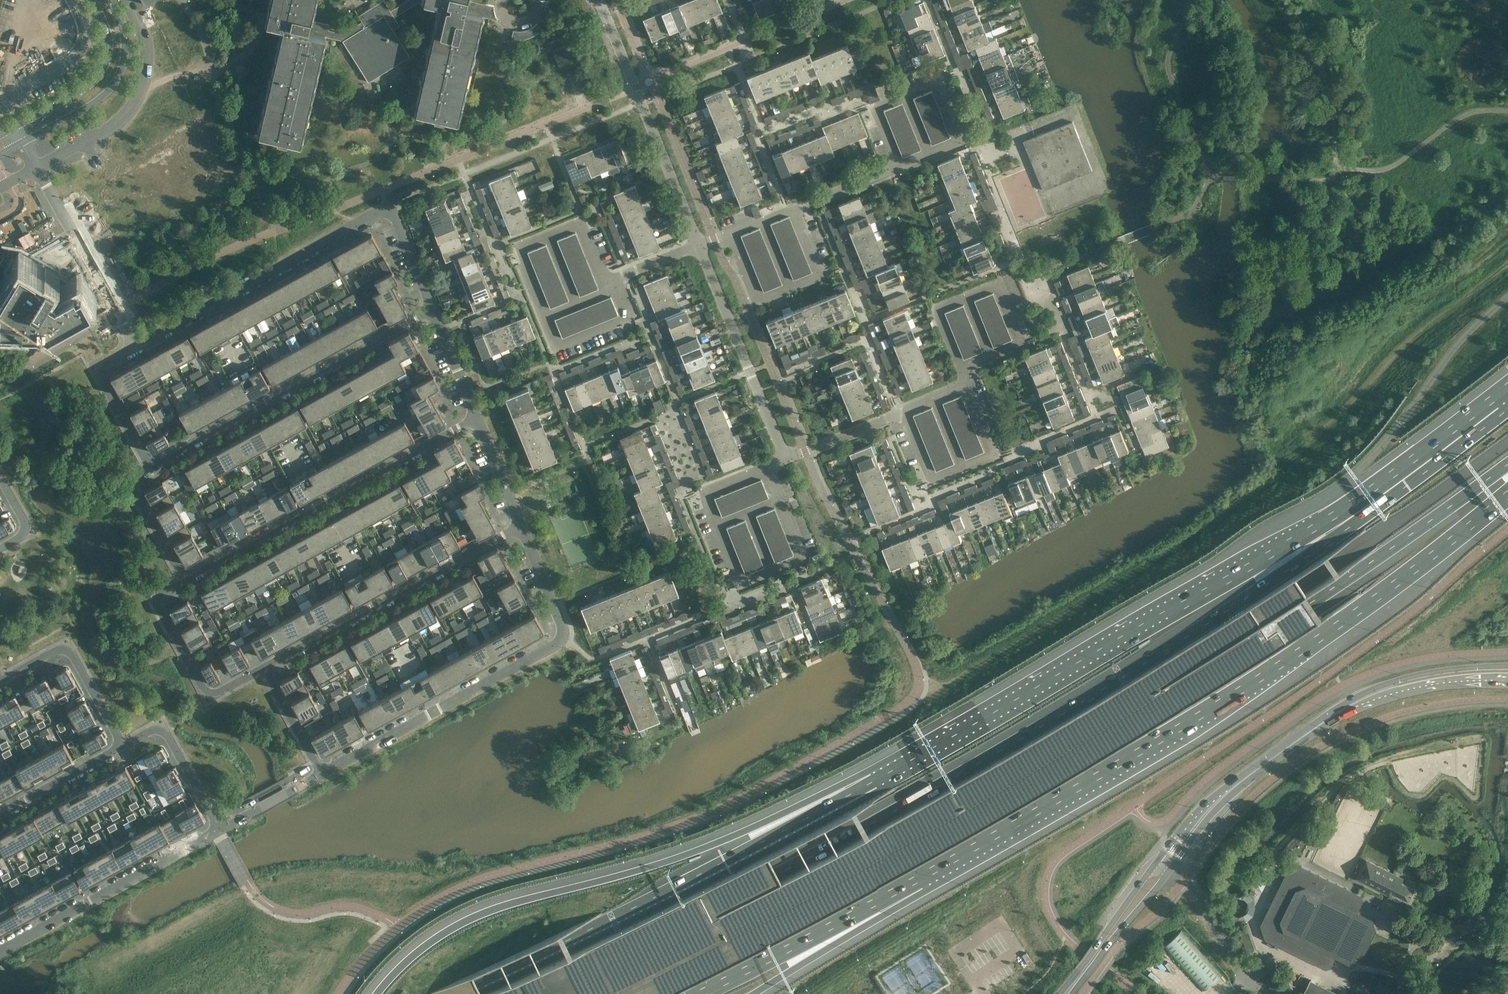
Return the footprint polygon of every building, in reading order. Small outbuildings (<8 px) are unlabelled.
[(394,17),(417,2),(423,3),(423,4),(440,8),(416,114),(416,113),(415,114),(457,124),(457,123),(456,123),(459,111),(481,17),(482,17),(469,14),(471,2),(473,2),(473,1),(468,0),(408,0),(390,11),(383,0),(358,16),(362,22),(343,34),(328,30),(329,25),(310,20),(311,20),(310,19),(315,0),(272,0),(270,11),(275,12),(272,24),(266,23),(266,24),(284,28),(259,134),(258,133),(258,134),(300,144),(300,143),(299,143),(324,37),(343,41),(342,41),(366,79),(397,60),(399,63),(409,56),(393,30),(399,25),(394,17)] [(696,0),(693,0),(687,2),(695,22),(704,18),(696,0)] [(707,0),(696,0),(704,18),(712,14),(707,0)] [(717,0),(707,0),(712,14),(721,11),(721,12),(722,12),(717,0)] [(775,0),(753,0),(752,0),(756,9),(775,1),(775,0)] [(972,0),(966,0),(952,6),(956,15),(975,7),(972,0)] [(780,10),(780,9),(779,10),(775,1),(756,9),(759,17),(758,18),(759,19),(780,10)] [(941,7),(938,1),(933,3),(935,10),(941,7)] [(643,2),(637,4),(639,10),(646,7),(643,2)] [(695,22),(687,2),(678,6),(686,25),(695,22)] [(916,16),(927,12),(923,3),(924,3),(924,2),(900,12),(901,12),(902,12),(909,29),(919,25),(916,16)] [(686,25),(678,6),(670,9),(678,29),(686,25)] [(746,13),(743,7),(738,9),(740,15),(746,13)] [(979,15),(975,7),(956,15),(959,23),(979,15)] [(678,29),(670,9),(661,13),(669,32),(678,29)] [(934,29),(927,12),(916,16),(919,25),(909,29),(912,38),(934,29)] [(669,32),(661,13),(652,16),(660,36),(669,32)] [(748,19),(746,13),(740,15),(743,21),(748,19)] [(945,19),(943,13),(937,15),(940,21),(945,19)] [(982,24),(979,15),(959,23),(963,32),(982,24)] [(660,36),(652,16),(644,20),(643,19),(651,40),(652,40),(652,39),(660,36)] [(948,25),(945,19),(940,21),(942,27),(948,25)] [(541,30),(543,29),(537,23),(536,24),(534,26),(532,27),(531,28),(529,29),(528,30),(526,30),(524,31),(523,31),(521,31),(519,31),(517,31),(516,31),(513,31),(511,38),(513,39),(515,39),(518,39),(519,39),(522,39),(524,39),(526,38),(528,38),(530,37),(533,36),(535,35),(537,34),(538,33),(540,32),(541,30)] [(986,33),(982,24),(963,32),(966,41),(986,33)] [(930,51),(926,42),(937,38),(934,29),(912,38),(919,55),(930,51)] [(952,36),(950,30),(944,32),(947,38),(952,36)] [(989,42),(986,33),(966,41),(970,49),(969,50),(969,51),(977,47),(989,42)] [(955,42),(952,36),(947,38),(949,44),(955,42)] [(944,55),(939,42),(937,38),(926,42),(930,51),(919,55),(923,64),(922,64),(922,65),(945,56),(945,55),(944,55)] [(1000,48),(996,40),(997,39),(989,42),(977,47),(980,56),(1000,48)] [(856,68),(851,56),(847,44),(846,45),(846,46),(838,49),(846,71),(855,67),(855,68),(856,68)] [(552,50),(559,66),(572,61),(566,45),(552,50)] [(960,54),(957,47),(951,50),(954,56),(960,54)] [(1003,56),(1000,48),(980,56),(984,64),(1003,56)] [(846,71),(838,49),(829,53),(837,74),(846,71)] [(817,74),(811,60),(812,59),(809,51),(808,52),(808,53),(800,56),(808,78),(817,74)] [(837,74),(829,53),(820,56),(829,78),(837,74)] [(970,60),(968,54),(962,56),(965,62),(970,60)] [(808,78),(800,56),(791,60),(800,81),(808,78)] [(820,56),(812,59),(811,60),(817,74),(820,82),(821,82),(820,81),(829,78),(820,56)] [(1007,65),(1003,56),(984,64),(987,73),(1007,65)] [(800,81),(791,60),(782,63),(791,85),(800,81)] [(973,66),(970,60),(965,62),(967,68),(973,66)] [(791,85),(782,63),(773,67),(782,88),(791,85)] [(1010,74),(1007,65),(987,73),(991,82),(1010,74)] [(782,88),(773,67),(765,71),(773,92),(782,88)] [(773,92),(765,71),(756,74),(765,96),(773,92)] [(977,77),(975,71),(969,73),(972,79),(977,77)] [(765,96),(756,74),(748,78),(747,77),(746,77),(756,100),(757,100),(756,99),(765,96)] [(1014,83),(1010,74),(991,82),(994,90),(1014,83)] [(980,83),(977,77),(972,79),(974,86),(980,83)] [(880,99),(875,89),(873,82),(863,87),(870,103),(880,99)] [(743,89),(740,83),(734,85),(737,91),(743,89)] [(1017,91),(1014,83),(994,90),(998,99),(1017,91)] [(930,87),(911,95),(932,144),(950,137),(930,87)] [(728,98),(724,89),(725,89),(725,88),(704,97),(704,98),(705,97),(709,106),(728,98)] [(863,93),(861,90),(860,88),(854,90),(856,96),(863,93)] [(984,95),(982,88),(976,91),(979,97),(984,95)] [(1021,100),(1017,91),(998,99),(1002,108),(1021,100)] [(747,100),(745,94),(739,96),(742,102),(747,100)] [(825,100),(822,95),(816,97),(818,103),(825,100)] [(845,100),(844,97),(843,95),(837,97),(839,103),(845,100)] [(987,101),(984,95),(979,97),(981,103),(987,101)] [(818,103),(816,97),(810,100),(812,105),(818,103)] [(731,107),(728,98),(709,106),(712,114),(731,107)] [(901,99),(882,107),(902,156),(921,148),(901,99)] [(750,106),(747,100),(742,102),(744,109),(750,106)] [(1026,109),(1025,109),(1025,108),(1024,108),(1021,100),(1002,108),(1005,116),(1004,117),(1004,118),(1026,109)] [(807,107),(805,102),(799,104),(801,110),(807,107)] [(801,110),(799,104),(793,107),(795,112),(801,110)] [(991,112),(989,106),(983,108),(986,114),(991,112)] [(735,115),(731,107),(712,114),(716,123),(735,115)] [(790,115),(787,109),(781,111),(783,117),(790,115)] [(754,118),(752,111),(746,114),(749,120),(754,118)] [(783,117),(781,111),(775,114),(777,120),(783,117)] [(994,118),(991,112),(986,114),(988,120),(994,118)] [(867,136),(858,113),(857,113),(858,114),(849,117),(858,139),(866,135),(867,136)] [(739,124),(735,115),(716,123),(719,132),(739,124)] [(772,122),(771,119),(770,116),(764,119),(766,124),(772,122)] [(858,139),(849,117),(840,121),(849,142),(858,139)] [(757,124),(754,118),(749,120),(751,126),(757,124)] [(821,125),(819,119),(813,122),(815,127),(821,125)] [(849,142),(840,121),(832,124),(840,146),(849,142)] [(1045,188),(1093,169),(1073,121),(1036,137),(1024,140),(1043,189),(1045,188)] [(712,125),(718,141),(722,139),(716,124),(712,125)] [(743,133),(743,132),(742,132),(739,124),(719,132),(723,140),(723,141),(735,136),(743,133)] [(810,129),(809,127),(808,124),(802,126),(804,132),(810,129)] [(840,146),(832,124),(823,128),(823,127),(822,127),(825,135),(826,135),(832,149),(840,146)] [(804,132),(802,126),(795,129),(798,134),(804,132)] [(793,136),(790,131),(778,136),(780,141),(793,136)] [(755,138),(752,132),(747,134),(749,140),(755,138)] [(834,155),(832,149),(826,135),(825,135),(817,138),(825,158),(833,154),(833,155),(834,155)] [(739,145),(735,136),(723,141),(723,140),(715,144),(715,145),(716,144),(719,153),(739,145)] [(757,144),(755,138),(749,140),(752,147),(757,144)] [(775,143),(774,141),(773,138),(767,140),(769,146),(775,143)] [(825,158),(817,138),(808,142),(816,161),(825,158)] [(627,163),(617,139),(617,140),(617,141),(600,148),(604,158),(613,155),(617,165),(626,162),(626,163),(627,163)] [(816,161),(808,142),(799,146),(807,165),(816,161)] [(742,153),(739,145),(719,153),(723,161),(742,153)] [(807,165),(799,146),(791,149),(798,168),(807,165)] [(617,165),(613,155),(604,158),(600,148),(591,151),(600,172),(617,165)] [(798,168),(791,149),(782,153),(790,172),(798,168)] [(762,156),(759,150),(754,152),(756,158),(762,156)] [(600,172),(591,151),(574,158),(578,169),(587,165),(591,176),(600,172)] [(746,162),(742,153),(723,161),(727,170),(746,162)] [(790,172),(782,153),(773,156),(773,155),(772,155),(781,177),(782,176),(781,175),(790,172)] [(978,159),(976,153),(970,155),(973,161),(978,159)] [(764,162),(762,156),(756,158),(759,164),(764,162)] [(963,165),(959,157),(960,157),(960,156),(939,164),(939,165),(940,165),(943,173),(963,165)] [(591,176),(587,165),(578,169),(574,158),(565,162),(565,161),(564,161),(573,184),(574,184),(574,183),(591,176)] [(981,165),(978,159),(973,161),(975,167),(981,165)] [(749,171),(746,162),(727,170),(730,179),(749,171)] [(966,174),(963,165),(943,173),(947,182),(966,174)] [(769,173),(766,167),(761,169),(763,175),(769,173)] [(985,176),(983,170),(977,173),(980,179),(985,176)] [(753,179),(749,171),(730,179),(734,187),(753,179)] [(513,183),(510,174),(511,174),(510,173),(489,182),(490,182),(494,191),(513,183)] [(771,179),(769,173),(763,175),(766,181),(771,179)] [(970,183),(966,174),(947,182),(950,191),(970,183)] [(988,183),(985,176),(980,179),(982,185),(988,183)] [(544,190),(555,185),(551,177),(541,182),(544,190)] [(757,188),(753,179),(734,187),(737,196),(757,188)] [(517,192),(513,183),(494,191),(497,199),(517,192)] [(973,192),(970,183),(950,191),(954,199),(973,192)] [(776,191),(773,184),(768,187),(770,193),(776,191)] [(638,195),(634,187),(635,186),(635,185),(614,194),(614,195),(615,194),(619,203),(638,195)] [(761,197),(761,196),(760,197),(757,188),(737,196),(741,204),(740,205),(740,206),(761,197)] [(992,194),(990,188),(984,190),(987,196),(992,194)] [(483,195),(481,189),(475,191),(478,197),(483,195)] [(520,200),(517,192),(497,199),(501,208),(520,200)] [(978,201),(978,200),(977,200),(973,192),(954,199),(957,208),(958,209),(970,204),(978,201)] [(486,201),(483,195),(478,197),(480,203),(486,201)] [(641,204),(638,195),(619,203),(622,211),(641,204)] [(862,206),(859,198),(860,197),(859,196),(838,205),(838,206),(839,206),(843,214),(862,206)] [(464,203),(461,197),(455,199),(458,205),(464,203)] [(445,199),(424,208),(424,209),(425,209),(428,217),(448,209),(444,201),(445,200),(445,199)] [(524,209),(520,200),(501,208),(504,217),(524,209)] [(989,206),(987,200),(981,202),(984,208),(989,206)] [(608,207),(605,201),(600,203),(602,209),(608,207)] [(466,209),(464,203),(458,205),(460,211),(466,209)] [(645,213),(641,204),(622,211),(625,220),(645,213)] [(973,212),(970,204),(958,209),(957,208),(949,211),(950,212),(951,212),(954,220),(973,212)] [(491,212),(488,206),(482,208),(485,214),(491,212)] [(761,216),(759,210),(757,206),(751,209),(755,218),(761,216)] [(866,215),(862,206),(843,214),(846,223),(866,215)] [(992,212),(989,206),(984,208),(986,214),(992,212)] [(610,213),(608,207),(602,209),(605,215),(610,213)] [(451,218),(448,209),(428,217),(432,226),(451,218)] [(527,218),(524,209),(504,217),(508,225),(527,218)] [(831,215),(829,209),(823,211),(826,218),(831,215)] [(493,218),(491,212),(485,214),(487,220),(493,218)] [(977,221),(973,212),(954,220),(958,229),(977,221)] [(648,221),(645,213),(625,220),(629,229),(648,221)] [(471,220),(468,214),(463,216),(465,222),(471,220)] [(869,223),(866,215),(846,223),(850,231),(869,223)] [(789,216),(771,223),(794,280),(812,272),(789,216)] [(996,223),(994,217),(988,219),(991,226),(996,223)] [(455,227),(451,218),(432,226),(436,234),(455,227)] [(532,226),(531,226),(527,218),(508,225),(511,234),(510,234),(511,235),(532,226)] [(615,224),(612,218),(607,220),(609,226),(615,224)] [(473,226),(471,220),(465,222),(467,229),(473,226)] [(652,230),(648,221),(629,229),(632,237),(652,230)] [(836,227),(834,221),(828,223),(830,229),(836,227)] [(981,230),(977,221),(958,229),(961,237),(981,230)] [(498,229),(495,223),(490,226),(492,232),(498,229)] [(873,232),(869,223),(850,231),(853,240),(873,232)] [(999,229),(996,223),(991,226),(993,232),(999,229)] [(617,230),(615,224),(609,226),(612,233),(617,230)] [(458,235),(455,227),(436,234),(439,243),(458,235)] [(761,227),(742,234),(763,291),(782,284),(761,227)] [(839,233),(836,227),(830,229),(833,235),(839,233)] [(500,236),(498,229),(492,232),(494,238),(500,236)] [(655,238),(652,230),(632,237),(636,246),(655,238)] [(984,238),(981,230),(961,237),(965,246),(984,238)] [(478,238),(475,231),(470,234),(472,240),(478,238)] [(576,231),(557,239),(580,294),(598,286),(576,231)] [(19,238),(20,240),(25,248),(35,242),(29,232),(19,238)] [(876,241),(873,232),(853,240),(857,249),(876,241)] [(381,252),(371,234),(361,240),(371,257),(381,252)] [(462,244),(458,235),(439,243),(443,252),(462,244)] [(622,242),(620,235),(614,238),(616,244),(622,242)] [(1003,241),(1001,235),(995,237),(998,243),(1003,241)] [(480,244),(478,238),(472,240),(475,246),(480,244)] [(660,247),(660,246),(659,247),(655,238),(636,246),(639,255),(638,255),(639,256),(660,247)] [(843,244),(841,238),(835,240),(838,246),(843,244)] [(988,247),(984,238),(965,246),(968,255),(988,247)] [(371,257),(361,240),(352,245),(361,263),(371,257)] [(880,250),(876,241),(857,249),(860,257),(880,250)] [(1006,247),(1003,241),(998,243),(1000,249),(1006,247)] [(624,248),(622,242),(616,244),(619,250),(624,248)] [(546,243),(527,251),(550,306),(568,299),(546,243)] [(453,258),(465,252),(462,244),(443,252),(446,260),(445,261),(445,262),(453,258)] [(491,250),(488,244),(483,246),(485,252),(491,250)] [(846,250),(843,244),(838,246),(840,253),(846,250)] [(361,263),(352,245),(342,250),(352,268),(361,263)] [(991,256),(988,247),(968,255),(972,263),(991,256)] [(476,259),(473,251),(474,250),(473,249),(465,252),(453,258),(457,267),(476,259)] [(352,268),(342,250),(332,256),(342,273),(352,268)] [(883,258),(880,250),(860,257),(864,266),(883,258)] [(1010,258),(1008,252),(1002,254),(1005,260),(1010,258)] [(629,259),(627,253),(621,255),(624,261),(629,259)] [(495,261),(493,255),(487,257),(490,264),(495,261)] [(850,262),(848,256),(842,258),(845,264),(850,262)] [(996,265),(996,264),(995,264),(991,256),(972,263),(975,272),(974,272),(975,273),(996,265)] [(80,278),(68,284),(53,276),(53,275),(46,271),(46,272),(20,257),(19,260),(15,267),(11,265),(7,271),(11,273),(0,291),(0,295),(1,295),(0,317),(23,318),(23,320),(45,321),(45,324),(46,324),(46,323),(88,300),(89,300),(91,299),(80,278)] [(339,275),(330,257),(321,262),(331,280),(339,275)] [(874,272),(887,267),(883,258),(864,266),(867,275),(866,275),(867,276),(875,273),(874,272)] [(390,269),(389,265),(385,259),(378,262),(384,272),(390,269)] [(480,268),(476,259),(457,267),(460,276),(480,268)] [(498,267),(495,261),(490,264),(492,270),(498,267)] [(331,280),(321,262),(312,267),(322,284),(331,280)] [(853,268),(850,262),(845,264),(847,270),(853,268)] [(897,273),(894,265),(895,264),(887,267),(874,272),(875,273),(878,281),(897,273)] [(1092,275),(1088,267),(1089,266),(1089,265),(1068,274),(1068,275),(1069,274),(1072,283),(1092,275)] [(322,284),(312,267),(304,271),(314,289),(322,284)] [(483,276),(480,268),(460,276),(464,284),(483,276)] [(314,289),(304,271),(296,276),(305,294),(314,289)] [(398,282),(394,276),(392,271),(374,281),(379,290),(373,294),(374,295),(392,285),(398,282)] [(502,279),(500,273),(494,275),(497,281),(502,279)] [(857,279),(855,273),(849,275),(852,281),(857,279)] [(901,282),(897,273),(878,281),(882,290),(901,282)] [(669,285),(666,277),(667,276),(667,275),(643,285),(644,286),(645,285),(648,294),(669,285)] [(1095,284),(1092,275),(1072,283),(1076,292),(1095,284)] [(305,294),(296,276),(287,280),(297,298),(305,294)] [(487,285),(483,276),(464,284),(467,293),(487,285)] [(505,285),(502,279),(497,281),(499,287),(505,285)] [(868,285),(865,279),(860,281),(862,288),(868,285)] [(297,298),(287,280),(279,285),(289,303),(297,298)] [(1062,287),(1060,281),(1054,283),(1057,289),(1062,287)] [(905,291),(901,282),(882,290),(885,299),(905,291)] [(1099,292),(1095,284),(1076,292),(1080,300),(1099,292)] [(289,303),(279,285),(270,290),(280,308),(289,303)] [(397,295),(394,289),(392,285),(374,295),(379,305),(397,295)] [(490,294),(487,285),(467,293),(471,302),(490,294)] [(652,302),(673,294),(669,285),(648,294),(652,302)] [(870,291),(868,285),(862,288),(865,294),(870,291)] [(1065,293),(1062,287),(1057,289),(1059,295),(1065,293)] [(280,308),(270,290),(262,295),(272,312),(280,308)] [(510,296),(507,290),(502,292),(504,299),(510,296)] [(854,313),(845,290),(844,290),(844,291),(836,294),(845,316),(853,312),(854,313)] [(909,300),(909,299),(908,299),(905,291),(885,299),(889,307),(888,307),(888,308),(909,300)] [(993,291),(974,299),(993,345),(1012,338),(993,291)] [(1103,301),(1099,292),(1080,300),(1083,309),(1103,301)] [(495,303),(495,302),(494,302),(490,294),(471,302),(474,310),(473,310),(474,311),(495,303)] [(676,302),(673,294),(652,302),(655,311),(676,302)] [(845,316),(836,294),(827,298),(836,319),(845,316)] [(272,312),(262,295),(253,299),(263,317),(272,312)] [(384,314),(402,304),(397,295),(379,305),(384,314)] [(610,295),(554,318),(562,336),(618,314),(610,295)] [(875,303),(873,297),(867,299),(869,305),(875,303)] [(836,319),(827,298),(819,301),(827,323),(836,319)] [(1069,304),(1067,298),(1061,301),(1064,307),(1069,304)] [(263,317),(253,299),(245,304),(255,322),(263,317)] [(827,323),(819,301),(810,305),(819,326),(827,323)] [(1106,310),(1103,301),(1083,309),(1087,318),(1106,310)] [(520,308),(519,305),(518,302),(511,304),(514,310),(520,308)] [(680,312),(680,311),(676,302),(655,311),(659,319),(658,320),(658,321),(666,318),(680,312)] [(687,306),(689,313),(707,309),(705,302),(687,306)] [(878,309),(875,303),(869,305),(872,311),(878,309)] [(255,322),(245,304),(237,308),(246,326),(255,322)] [(407,314),(404,308),(402,304),(384,314),(389,323),(407,314)] [(514,310),(511,304),(505,307),(508,313),(514,310)] [(964,304),(946,311),(965,358),(983,350),(964,304)] [(1072,311),(1069,304),(1064,307),(1066,313),(1072,311)] [(819,326),(810,305),(801,308),(810,330),(819,326)] [(246,326),(237,308),(228,313),(238,331),(246,326)] [(810,330),(801,308),(792,312),(801,333),(810,330)] [(377,327),(373,319),(367,309),(357,315),(367,333),(377,327)] [(502,315),(500,309),(494,312),(496,317),(502,315)] [(689,318),(685,310),(686,309),(680,311),(680,312),(666,318),(669,326),(689,318)] [(907,320),(903,312),(904,311),(904,310),(882,319),(883,320),(884,319),(887,328),(907,320)] [(1109,318),(1106,310),(1087,318),(1090,326),(1109,318)] [(496,317),(494,312),(488,314),(490,320),(496,317)] [(801,333),(792,312),(784,315),(792,337),(801,333)] [(238,331),(228,313),(219,318),(225,329),(233,324),(237,331),(238,331)] [(367,333),(357,315),(348,320),(358,338),(367,333)] [(535,337),(527,315),(526,316),(526,317),(518,320),(525,340),(534,336),(534,337),(535,337)] [(792,337),(784,315),(775,319),(784,340),(792,337)] [(485,322),(483,316),(477,319),(479,324),(485,322)] [(1076,322),(1074,316),(1068,318),(1071,324),(1076,322)] [(215,334),(225,329),(219,318),(209,324),(215,334)] [(692,327),(689,318),(669,326),(673,335),(692,327)] [(1114,328),(1114,327),(1113,327),(1109,318),(1090,326),(1094,335),(1094,336),(1106,331),(1114,328)] [(479,324),(477,319),(470,321),(473,327),(479,324)] [(784,340),(775,319),(767,322),(766,321),(765,322),(775,345),(776,345),(775,344),(784,340)] [(358,338),(348,320),(339,325),(348,343),(358,338)] [(525,340),(518,320),(509,324),(517,343),(525,340)] [(910,329),(907,320),(887,328),(891,337),(910,329)] [(658,328),(656,321),(650,324),(653,330),(658,328)] [(1079,328),(1076,322),(1071,324),(1073,330),(1079,328)] [(876,329),(873,323),(868,325),(870,332),(876,329)] [(215,334),(209,324),(200,329),(210,347),(210,346),(206,339),(215,334)] [(206,339),(210,346),(237,331),(233,324),(225,329),(215,334),(206,339)] [(517,343),(509,324),(500,327),(508,347),(517,343)] [(348,343),(339,325),(329,331),(339,349),(348,343)] [(508,347),(500,327),(492,331),(499,350),(508,347)] [(696,336),(692,327),(673,335),(676,343),(696,336)] [(210,347),(200,329),(190,334),(200,352),(210,347)] [(914,337),(910,329),(891,337),(894,345),(914,337)] [(339,349),(329,331),(319,336),(329,354),(339,349)] [(418,349),(412,337),(409,331),(399,337),(409,354),(418,349)] [(499,350),(492,331),(483,334),(491,354),(499,350)] [(1110,339),(1106,331),(1094,336),(1094,335),(1086,338),(1086,339),(1087,339),(1090,347),(1110,339)] [(663,339),(660,333),(655,335),(657,341),(663,339)] [(861,338),(859,333),(853,335),(855,341),(861,338)] [(1084,339),(1081,333),(1075,335),(1078,342),(1084,339)] [(491,354),(483,334),(474,338),(474,337),(473,337),(482,359),(483,358),(482,357),(491,354)] [(295,335),(287,339),(292,350),(300,346),(295,335)] [(855,341),(853,335),(846,338),(849,343),(855,341)] [(881,341),(878,335),(872,337),(875,343),(881,341)] [(197,353),(187,336),(177,341),(187,359),(197,353)] [(329,354),(319,336),(310,341),(320,359),(329,354)] [(699,344),(696,336),(676,343),(680,352),(699,344)] [(409,354),(399,337),(390,342),(399,359),(409,354)] [(917,346),(914,337),(894,345),(898,354),(917,346)] [(665,345),(663,339),(657,341),(660,347),(665,345)] [(1113,348),(1110,339),(1090,347),(1094,356),(1113,348)] [(843,345),(842,342),(841,340),(835,342),(837,348),(843,345)] [(187,359),(177,341),(168,346),(178,364),(187,359)] [(320,359),(310,341),(301,346),(310,364),(320,359)] [(883,347),(881,341),(875,343),(877,349),(883,347)] [(405,370),(399,359),(390,342),(388,343),(394,353),(385,358),(395,376),(405,370)] [(837,348),(835,342),(829,345),(831,350),(837,348)] [(1064,348),(1061,342),(1056,344),(1058,351),(1064,348)] [(703,353),(699,344),(680,352),(683,361),(703,353)] [(652,351),(650,345),(643,348),(646,353),(652,351)] [(1080,351),(1078,345),(1072,347),(1075,353),(1080,351)] [(178,364),(168,346),(158,352),(168,369),(178,364)] [(310,364),(301,346),(291,352),(301,369),(310,364)] [(921,355),(917,346),(898,354),(901,363),(921,355)] [(826,352),(825,349),(824,347),(818,349),(820,355),(826,352)] [(1049,357),(1046,349),(1047,348),(1025,356),(1026,357),(1027,357),(1030,365),(1049,357)] [(1117,357),(1113,348),(1094,356),(1097,364),(1117,357)] [(820,355),(818,349),(812,352),(814,357),(820,355)] [(640,355),(639,352),(638,350),(632,352),(634,358),(640,355)] [(670,356),(667,350),(662,353),(664,359),(670,356)] [(1083,357),(1080,351),(1075,353),(1077,360),(1083,357)] [(168,369),(158,352),(149,357),(159,375),(168,369)] [(301,369),(291,352),(282,357),(291,375),(301,369)] [(614,358),(612,352),(605,355),(608,361),(614,358)] [(634,358),(632,352),(626,355),(628,360),(634,358)] [(869,358),(866,352),(861,354),(863,360),(869,358)] [(888,358),(885,352),(880,354),(882,360),(888,358)] [(706,362),(703,353),(683,361),(687,370),(706,362)] [(1069,360),(1066,353),(1060,356),(1063,362),(1069,360)] [(809,359),(808,357),(806,354),(800,356),(802,362),(809,359)] [(924,364),(921,355),(901,363),(905,371),(924,364)] [(626,361),(624,359),(623,356),(617,358),(619,364),(626,361)] [(672,362),(670,356),(664,359),(667,365),(672,362)] [(802,362),(800,356),(794,359),(796,364),(802,362)] [(159,375),(149,357),(139,362),(149,380),(159,375)] [(291,375),(282,357),(272,362),(282,380),(291,375)] [(602,363),(601,360),(600,357),(594,360),(596,365),(602,363)] [(854,367),(850,358),(851,358),(851,357),(830,366),(830,367),(831,366),(835,375),(854,367)] [(1053,366),(1049,357),(1030,365),(1034,374),(1053,366)] [(1120,365),(1117,357),(1097,364),(1101,373),(1120,365)] [(395,376),(385,358),(376,363),(386,381),(395,376)] [(890,364),(888,358),(882,360),(885,366),(890,364)] [(596,365),(594,360),(588,362),(590,368),(596,365)] [(665,381),(659,367),(656,360),(655,360),(656,361),(647,364),(655,384),(663,380),(664,381),(665,381)] [(1071,366),(1069,360),(1063,362),(1065,368),(1071,366)] [(791,366),(790,364),(789,361),(783,363),(785,369),(791,366)] [(149,380),(139,362),(130,367),(140,385),(149,380)] [(282,380),(272,362),(262,368),(272,385),(282,380)] [(710,370),(706,362),(687,370),(691,378),(710,370)] [(1087,369),(1085,362),(1079,365),(1082,371),(1087,369)] [(386,381),(376,363),(366,369),(376,386),(386,381)] [(873,369),(871,363),(865,365),(868,371),(873,369)] [(585,370),(584,367),(583,364),(577,367),(579,372),(585,370)] [(655,384),(647,364),(638,368),(646,387),(655,384)] [(928,372),(924,364),(905,371),(908,380),(928,372)] [(1125,374),(1125,373),(1124,374),(1120,365),(1101,373),(1104,382),(1103,382),(1104,383),(1125,374)] [(1056,375),(1053,366),(1034,374),(1037,383),(1056,375)] [(140,385),(130,367),(121,373),(130,390),(140,385)] [(579,372),(577,367),(570,369),(573,375),(579,372)] [(625,388),(620,375),(621,375),(618,367),(617,367),(618,368),(609,372),(617,391),(625,388)] [(857,375),(854,367),(835,375),(838,383),(857,375)] [(646,387),(638,368),(630,371),(638,391),(646,387)] [(677,374),(674,368),(669,370),(671,376),(677,374)] [(260,369),(259,370),(262,377),(253,382),(259,393),(269,387),(260,369)] [(376,386),(366,369),(357,374),(367,391),(376,386)] [(876,375),(873,369),(868,371),(870,377),(876,375)] [(895,376),(892,369),(887,372),(889,378),(895,376)] [(1090,375),(1087,369),(1082,371),(1084,377),(1090,375)] [(262,377),(259,370),(231,385),(235,392),(245,386),(249,394),(249,395),(250,395),(252,397),(259,393),(253,382),(262,377)] [(715,379),(714,379),(713,379),(710,370),(691,378),(694,387),(693,387),(693,388),(715,379)] [(568,377),(566,374),(565,371),(559,374),(561,379),(568,377)] [(638,391),(630,371),(621,375),(620,375),(625,388),(629,396),(630,395),(629,394),(638,391)] [(1076,377),(1073,371),(1068,373),(1070,379),(1076,377)] [(617,391),(609,372),(600,375),(608,395),(617,391)] [(932,381),(932,380),(931,381),(928,372),(908,380),(912,389),(911,389),(911,390),(932,381)] [(130,390),(121,373),(111,378),(120,396),(130,390)] [(367,391),(357,374),(347,379),(357,397),(367,391)] [(552,379),(550,374),(541,378),(543,383),(547,381),(552,379)] [(679,380),(677,374),(671,376),(674,382),(679,380)] [(439,387),(436,380),(433,375),(415,385),(421,396),(410,401),(411,403),(429,393),(439,387)] [(608,395),(600,375),(592,379),(600,398),(608,395)] [(861,384),(857,375),(838,383),(842,392),(861,384)] [(1060,383),(1056,375),(1037,383),(1041,391),(1060,383)] [(897,382),(895,376),(889,378),(892,384),(897,382)] [(1143,386),(1140,378),(1141,377),(1141,376),(1117,386),(1118,387),(1119,386),(1122,395),(1143,386)] [(1078,383),(1076,377),(1070,379),(1073,385),(1078,383)] [(357,397),(347,379),(338,384),(348,402),(357,397)] [(552,379),(547,381),(549,387),(555,385),(552,379)] [(600,398),(592,379),(583,382),(591,402),(600,398)] [(880,386),(878,380),(872,383),(875,389),(880,386)] [(1094,386),(1092,380),(1086,382),(1089,388),(1094,386)] [(591,402),(583,382),(574,386),(582,405),(591,402)] [(1063,392),(1060,383),(1041,391),(1044,400),(1063,392)] [(348,402),(338,384),(329,389),(338,407),(348,402)] [(865,393),(861,384),(842,392),(845,401),(865,393)] [(241,402),(231,385),(221,390),(231,408),(241,402)] [(249,395),(249,394),(245,386),(235,392),(231,385),(241,402),(252,397),(250,395),(249,395)] [(684,391),(681,385),(676,387),(678,394),(684,391)] [(582,405),(574,386),(566,389),(565,388),(565,389),(573,410),(574,410),(574,409),(582,405)] [(883,393),(880,386),(875,389),(877,395),(883,393)] [(1126,403),(1147,395),(1143,386),(1122,395),(1126,403)] [(902,393),(899,387),(894,389),(896,395),(902,393)] [(531,398),(527,389),(528,389),(528,388),(505,398),(505,399),(506,398),(509,407),(531,398)] [(1083,394),(1080,388),(1075,391),(1077,397),(1083,394)] [(338,407),(329,389),(319,395),(329,412),(338,407)] [(231,408),(221,390),(211,396),(221,414),(231,408)] [(559,396),(557,390),(551,393),(554,399),(559,396)] [(718,402),(715,393),(716,393),(715,392),(694,400),(694,401),(695,401),(699,409),(718,402)] [(1067,401),(1063,392),(1044,400),(1048,409),(1067,401)] [(417,413),(434,403),(429,393),(411,403),(417,413)] [(868,402),(865,393),(845,401),(849,409),(868,402)] [(963,394),(944,402),(967,458),(986,451),(963,394)] [(1085,401),(1083,394),(1077,397),(1080,403),(1085,401)] [(329,412),(319,395),(310,400),(319,418),(329,412)] [(1129,412),(1150,403),(1147,395),(1126,403),(1129,412)] [(221,414),(211,396),(200,402),(210,420),(221,414)] [(562,403),(559,396),(554,399),(556,405),(562,403)] [(137,402),(137,403),(140,408),(130,413),(135,423),(153,413),(144,398),(137,402)] [(513,415),(534,407),(531,398),(509,407),(513,415)] [(887,404),(886,399),(885,398),(879,400),(882,406),(887,404)] [(403,413),(409,411),(404,399),(398,401),(403,413)] [(319,418),(310,400),(300,405),(310,423),(319,418)] [(1071,410),(1067,401),(1048,409),(1051,417),(1071,410)] [(210,420),(200,402),(190,408),(200,425),(210,420)] [(722,410),(718,402),(699,409),(702,418),(722,410)] [(873,410),(872,410),(868,402),(849,409),(852,418),(851,418),(852,419),(873,410)] [(440,414),(436,407),(434,403),(417,413),(423,424),(440,414)] [(1133,421),(1154,412),(1150,403),(1129,412),(1133,421)] [(688,411),(685,405),(679,407),(682,413),(688,411)] [(1090,412),(1087,406),(1082,408),(1084,414),(1090,412)] [(307,425),(297,407),(287,412),(297,430),(307,425)] [(538,415),(534,407),(513,415),(516,424),(538,415)] [(932,407),(914,414),(937,471),(955,463),(932,407)] [(200,425),(190,408),(179,414),(189,431),(200,425)] [(566,414),(564,408),(558,410),(561,416),(566,414)] [(725,419),(722,410),(702,418),(706,427),(725,419)] [(1075,418),(1074,418),(1071,410),(1051,417),(1055,426),(1054,426),(1054,427),(1075,418)] [(297,430),(287,412),(278,418),(284,428),(293,423),(296,430),(297,430)] [(1158,421),(1154,412),(1133,421),(1136,430),(1158,421)] [(161,427),(153,413),(135,423),(140,432),(150,426),(153,431),(161,427)] [(446,424),(442,417),(440,414),(423,424),(428,434),(446,424)] [(569,420),(566,414),(561,416),(563,422),(569,420)] [(541,424),(538,415),(516,424),(520,433),(541,424)] [(692,422),(690,416),(684,418),(687,424),(692,422)] [(1116,421),(1114,416),(1108,418),(1110,424),(1116,421)] [(274,434),(284,428),(278,418),(268,423),(274,434)] [(320,419),(314,424),(320,431),(326,427),(320,419)] [(729,428),(725,419),(706,427),(709,435),(729,428)] [(1105,426),(1104,423),(1103,420),(1097,423),(1099,428),(1105,426)] [(1154,443),(1150,434),(1161,430),(1158,421),(1136,430),(1143,447),(1154,443)] [(404,422),(395,427),(405,444),(414,439),(404,422)] [(695,428),(692,422),(687,424),(689,431),(695,428)] [(274,434),(268,423),(259,428),(269,446),(269,445),(265,438),(274,434)] [(269,445),(296,430),(293,423),(284,428),(274,434),(265,438),(269,445)] [(1099,428),(1097,423),(1090,425),(1093,431),(1099,428)] [(545,433),(541,424),(520,433),(524,441),(545,433)] [(658,430),(655,424),(650,426),(652,432),(658,430)] [(573,431),(571,425),(565,427),(568,434),(573,431)] [(169,442),(161,427),(153,431),(156,437),(146,442),(151,452),(162,446),(163,448),(168,445),(167,443),(169,442)] [(405,444),(395,427),(387,431),(397,449),(405,444)] [(1087,433),(1085,427),(1079,430),(1081,435),(1087,433)] [(269,446),(259,428),(248,434),(258,452),(269,446)] [(732,436),(729,428),(709,435),(713,444),(732,436)] [(643,439),(640,431),(641,430),(641,429),(619,438),(620,439),(621,438),(624,447),(643,439)] [(1081,435),(1079,430),(1073,432),(1075,438),(1081,435)] [(1129,452),(1120,430),(1120,431),(1120,432),(1112,435),(1120,454),(1128,451),(1128,452),(1129,452)] [(1168,447),(1165,438),(1161,430),(1150,434),(1154,443),(1143,447),(1147,455),(1146,456),(1146,457),(1169,447),(1169,446),(1168,447)] [(397,449),(387,431),(379,436),(388,454),(397,449)] [(576,437),(573,431),(568,434),(570,440),(576,437)] [(548,441),(545,433),(524,441),(527,450),(548,441)] [(699,440),(697,433),(691,436),(694,442),(699,440)] [(258,452),(248,434),(238,440),(248,457),(258,452)] [(1070,440),(1069,437),(1068,434),(1062,437),(1064,442),(1070,440)] [(663,441),(660,435),(655,437),(657,444),(663,441)] [(1120,454),(1112,435),(1103,438),(1111,458),(1120,454)] [(388,454),(379,436),(370,441),(380,458),(388,454)] [(736,445),(732,436),(713,444),(716,453),(736,445)] [(1064,442),(1062,437),(1056,439),(1058,445),(1064,442)] [(1111,458),(1103,438),(1094,442),(1102,461),(1111,458)] [(464,456),(459,448),(454,439),(444,444),(454,462),(464,456)] [(647,448),(643,439),(624,447),(627,456),(647,448)] [(889,445),(887,439),(881,441),(884,448),(889,445)] [(248,457),(238,440),(227,445),(237,463),(248,457)] [(702,446),(699,440),(694,442),(696,448),(702,446)] [(380,458),(370,441),(362,445),(372,463),(380,458)] [(552,450),(548,441),(527,450),(531,459),(552,450)] [(665,447),(663,441),(657,444),(659,450),(665,447)] [(1102,461),(1094,442),(1086,446),(1093,465),(1102,461)] [(580,449),(578,443),(572,445),(575,451),(580,449)] [(454,462),(444,444),(435,449),(445,467),(454,462)] [(237,463),(227,445),(217,451),(227,469),(237,463)] [(372,463),(362,445),(353,450),(363,468),(372,463)] [(739,454),(736,445),(716,453),(720,462),(739,454)] [(874,454),(871,446),(872,445),(850,453),(851,454),(852,454),(855,462),(874,454)] [(1093,465),(1086,446),(1077,449),(1085,468),(1093,465)] [(1058,453),(1055,447),(1049,450),(1052,456),(1058,453)] [(650,456),(647,448),(627,456),(631,464),(650,456)] [(451,478),(445,467),(435,449),(434,450),(439,461),(431,465),(441,483),(451,478)] [(1085,468),(1077,449),(1068,453),(1076,472),(1085,468)] [(363,468),(353,450),(345,454),(355,472),(363,468)] [(533,468),(557,459),(556,458),(555,459),(552,450),(531,459),(534,467),(533,468)] [(894,457),(891,450),(886,453),(888,459),(894,457)] [(227,469),(217,451),(206,457),(216,475),(227,469)] [(706,457),(704,451),(698,453),(701,459),(706,457)] [(1046,458),(1044,452),(1038,455),(1040,460),(1046,458)] [(670,459),(667,453),(662,455),(664,461),(670,459)] [(1076,472),(1068,453),(1060,456),(1059,455),(1058,455),(1062,463),(1067,475),(1076,472)] [(355,472),(345,454),(337,459),(346,477),(355,472)] [(744,463),(744,462),(743,462),(739,454),(720,462),(723,470),(722,470),(723,471),(744,463)] [(878,463),(874,454),(855,462),(859,471),(878,463)] [(1040,460),(1038,455),(1032,457),(1034,463),(1040,460)] [(654,465),(650,456),(631,464),(635,473),(654,465)] [(216,475),(206,457),(196,463),(206,481),(216,475)] [(709,463),(706,457),(701,459),(703,465),(709,463)] [(896,463),(894,457),(888,459),(891,465),(896,463)] [(346,477),(337,459),(328,464),(338,482),(346,477)] [(672,465),(670,459),(664,461),(667,467),(672,465)] [(1029,465),(1027,459),(1021,462),(1023,467),(1029,465)] [(1023,467),(1021,462),(1014,464),(1017,470),(1023,467)] [(206,481),(196,463),(185,469),(195,487),(206,481)] [(882,472),(878,463),(859,471),(862,480),(882,472)] [(1062,463),(1053,467),(1061,486),(1069,483),(1070,484),(1071,483),(1067,475),(1062,463)] [(338,482),(328,464),(319,469),(328,487),(338,482)] [(441,483),(431,465),(421,471),(431,488),(441,483)] [(657,474),(654,465),(635,473),(638,482),(657,474)] [(1012,472),(1010,469),(1009,466),(1003,469),(1005,474),(1012,472)] [(1061,486),(1053,467),(1044,470),(1046,474),(1052,490),(1061,486)] [(713,474),(711,468),(705,471),(708,477),(713,474)] [(901,474),(898,468),(893,470),(895,476),(901,474)] [(322,476),(318,469),(291,484),(295,491),(304,486),(309,495),(310,494),(311,496),(318,492),(312,482),(322,476)] [(328,487),(319,469),(318,469),(322,476),(312,482),(318,492),(328,487)] [(677,476),(674,470),(669,472),(671,478),(677,476)] [(1052,490),(1046,474),(1044,470),(1036,474),(1044,493),(1052,490)] [(431,488),(421,471),(412,476),(422,494),(431,488)] [(885,480),(882,472),(862,480),(866,488),(885,480)] [(662,483),(662,482),(661,482),(657,474),(638,482),(642,490),(642,491),(654,486),(662,483)] [(903,480),(901,474),(895,476),(898,482),(903,480)] [(1044,493),(1036,474),(1027,477),(1035,497),(1044,493)] [(422,494),(412,476),(402,481),(412,499),(422,494)] [(1035,497),(1027,477),(1018,481),(1026,500),(1035,497)] [(996,483),(994,478),(988,480),(990,486),(996,483)] [(714,498),(722,516),(769,497),(761,479),(714,498)] [(171,497),(162,481),(160,482),(159,480),(154,483),(155,485),(145,491),(150,502),(161,496),(163,502),(171,497)] [(889,489),(885,480),(866,488),(869,497),(889,489)] [(990,486),(988,480),(982,483),(984,488),(990,486)] [(1026,500),(1018,481),(1010,484),(1009,483),(1009,484),(1017,505),(1018,505),(1018,504),(1026,500)] [(673,488),(671,482),(665,484),(668,490),(673,488)] [(409,501),(399,483),(390,488),(399,506),(409,501)] [(485,494),(481,487),(478,483),(461,493),(466,503),(460,506),(461,508),(479,498),(485,494)] [(295,491),(291,484),(290,485),(299,503),(311,496),(310,494),(309,495),(304,486),(295,491)] [(908,491),(905,485),(900,488),(902,494),(908,491)] [(979,491),(978,488),(977,485),(971,487),(973,493),(979,491)] [(287,486),(277,492),(287,510),(297,504),(287,486)] [(658,494),(654,486),(642,491),(642,490),(634,493),(634,494),(635,494),(638,502),(658,494)] [(264,487),(255,488),(256,497),(265,496),(264,487)] [(973,493),(971,487),(964,490),(967,496),(973,493)] [(399,506),(390,488),(380,494),(392,515),(393,515),(390,511),(399,506)] [(676,494),(673,488),(668,490),(670,496),(676,494)] [(892,498),(889,489),(869,497),(873,506),(892,498)] [(910,498),(908,491),(902,494),(905,500),(910,498)] [(1012,513),(1003,491),(1002,492),(1003,493),(994,496),(1002,516),(1011,512),(1011,513),(1012,513)] [(287,510),(277,492),(268,497),(278,515),(287,510)] [(961,498),(960,495),(959,492),(953,495),(955,500),(961,498)] [(392,515),(380,494),(371,499),(383,521),(392,515)] [(661,503),(658,494),(638,502),(642,511),(661,503)] [(955,500),(953,495),(947,497),(949,503),(955,500)] [(1002,516),(994,496),(986,500),(993,519),(1002,516)] [(162,523),(180,513),(171,497),(163,502),(166,507),(156,513),(162,523)] [(278,515),(268,497),(258,502),(268,520),(278,515)] [(484,508),(481,501),(479,498),(461,508),(467,518),(484,508)] [(896,507),(892,498),(873,506),(876,514),(896,507)] [(383,521),(371,499),(361,504),(371,522),(380,517),(382,521),(383,521)] [(681,505),(678,499),(673,502),(675,508),(681,505)] [(993,519),(986,500),(977,503),(985,523),(993,519)] [(268,520),(258,502),(249,508),(259,525),(268,520)] [(665,512),(661,503),(642,511),(645,520),(665,512)] [(915,509),(912,503),(907,505),(909,511),(915,509)] [(985,523),(977,503),(968,507),(976,526),(985,523)] [(371,522),(361,504),(352,509),(362,527),(371,522)] [(683,512),(681,505),(675,508),(677,514),(683,512)] [(949,511),(947,505),(941,508),(943,513),(949,511)] [(775,506),(756,514),(775,561),(794,553),(775,506)] [(900,515),(899,515),(896,507),(876,514),(880,523),(879,523),(879,524),(900,515)] [(976,526),(968,507),(959,510),(967,530),(976,526)] [(259,525),(249,508),(239,513),(249,531),(259,525)] [(490,519),(486,512),(484,508),(467,518),(472,529),(490,519)] [(362,527),(352,509),(342,514),(352,532),(362,527)] [(938,515),(937,513),(935,510),(929,512),(932,518),(938,515)] [(967,530),(959,510),(951,514),(951,513),(950,513),(953,521),(954,521),(959,533),(967,530)] [(668,521),(665,512),(645,520),(649,529),(668,521)] [(932,518),(929,512),(923,515),(926,520),(932,518)] [(188,528),(180,513),(162,523),(168,533),(178,527),(181,533),(188,528)] [(249,531),(239,513),(230,518),(240,536),(249,531)] [(352,532),(342,514),(333,520),(339,531),(348,526),(351,533),(352,532)] [(14,528),(8,517),(0,522),(0,536),(14,528)] [(219,517),(208,522),(211,528),(222,522),(219,517)] [(688,523),(685,517),(680,519),(682,525),(688,523)] [(920,522),(919,520),(918,517),(912,519),(914,525),(920,522)] [(240,536),(230,518),(220,523),(230,541),(240,536)] [(744,518),(726,526),(745,573),(763,565),(744,518)] [(496,529),(492,522),(490,519),(472,529),(478,539),(496,529)] [(914,525),(912,519),(906,522),(908,527),(914,525)] [(339,531),(333,520),(323,525),(329,536),(339,531)] [(672,529),(668,521),(649,529),(652,537),(672,529)] [(954,521),(953,521),(944,524),(952,544),(961,541),(962,541),(959,533),(954,521)] [(230,541),(220,523),(211,529),(220,547),(230,541)] [(690,529),(688,523),(682,525),(685,531),(690,529)] [(903,529),(901,524),(895,526),(897,532),(903,529)] [(952,544),(944,524),(936,528),(944,547),(952,544)] [(320,541),(329,536),(323,525),(314,530),(324,548),(320,541)] [(320,541),(324,548),(351,533),(348,526),(339,531),(329,536),(320,541)] [(897,532),(895,526),(888,529),(891,534),(897,532)] [(179,554),(197,544),(188,528),(181,533),(184,538),(174,544),(179,554)] [(944,547),(936,528),(927,531),(935,551),(944,547)] [(450,529),(439,535),(449,553),(460,547),(450,529)] [(462,529),(457,531),(460,539),(465,537),(462,529)] [(677,538),(676,537),(675,538),(672,529),(652,537),(656,546),(655,546),(655,547),(677,538)] [(324,548),(314,530),(304,535),(314,553),(324,548)] [(886,536),(883,531),(877,533),(879,539),(886,536)] [(935,551),(927,531),(918,535),(926,554),(935,551)] [(314,553),(304,535),(295,541),(305,558),(314,553)] [(449,553),(439,535),(429,541),(438,558),(449,553)] [(926,554),(918,535),(910,539),(917,558),(926,554)] [(917,558),(910,539),(901,542),(909,561),(917,558)] [(305,558),(295,541),(285,546),(295,564),(305,558)] [(438,558),(429,541),(418,547),(428,564),(438,558)] [(909,561),(901,542),(892,546),(900,565),(909,561)] [(203,555),(197,544),(179,554),(185,565),(203,555)] [(295,564),(285,546),(275,552),(285,569),(295,564)] [(900,565),(892,546),(884,549),(883,548),(882,548),(891,570),(892,569),(892,568),(900,565)] [(428,564),(418,547),(408,552),(417,570),(428,564)] [(507,565),(502,557),(497,547),(487,553),(497,571),(507,565)] [(285,569),(275,552),(264,557),(274,575),(285,569)] [(417,570),(408,552),(397,558),(407,576),(417,570)] [(497,571),(487,553),(477,559),(487,576),(497,571)] [(1329,556),(1325,559),(1336,575),(1340,572),(1329,556)] [(274,575),(264,557),(254,563),(264,581),(274,575)] [(407,576),(397,558),(386,564),(396,582),(407,576)] [(264,581),(254,563),(243,569),(253,587),(264,581)] [(383,566),(374,571),(383,589),(393,583),(383,566)] [(253,587),(243,569),(233,575),(243,593),(253,587)] [(350,593),(359,588),(364,597),(365,596),(366,599),(373,594),(367,584),(377,578),(373,571),(346,586),(350,593)] [(383,589),(374,571),(373,571),(377,578),(367,584),(373,594),(383,589)] [(678,594),(669,571),(668,571),(668,572),(660,576),(668,597),(677,594),(677,595),(678,594)] [(243,593),(233,575),(222,581),(232,598),(243,593)] [(482,593),(472,575),(461,581),(471,599),(482,593)] [(668,597),(660,576),(651,579),(660,601),(668,597)] [(503,599),(520,589),(514,578),(496,588),(503,599)] [(660,601),(651,579),(642,583),(651,604),(660,601)] [(824,588),(821,580),(821,579),(798,588),(798,589),(799,588),(803,597),(824,588)] [(232,598),(222,581),(212,587),(222,604),(232,598)] [(471,599),(461,581),(451,587),(461,605),(471,599)] [(651,604),(642,583),(634,586),(642,608),(651,604)] [(364,597),(359,588),(350,593),(346,586),(345,587),(355,605),(366,599),(365,596),(364,597)] [(642,608),(634,586),(625,590),(634,611),(642,608)] [(222,604),(212,587),(201,593),(211,610),(222,604)] [(461,605),(451,587),(440,593),(450,610),(461,605)] [(828,597),(824,588),(803,597),(806,606),(828,597)] [(342,589),(332,594),(342,612),(352,606),(342,589)] [(509,610),(526,600),(520,589),(503,599),(509,610)] [(634,611),(625,590),(616,593),(625,615),(634,611)] [(450,610),(440,593),(430,599),(439,616),(450,610)] [(625,615),(616,593),(607,597),(616,618),(625,615)] [(342,612),(332,594),(323,599),(332,617),(342,612)] [(787,601),(786,598),(785,596),(779,598),(781,604),(787,601)] [(1308,596),(1304,598),(1319,621),(1322,618),(1312,602),(1308,596)] [(616,618),(607,597),(599,600),(608,622),(616,618)] [(831,606),(828,597),(806,606),(810,614),(831,606)] [(781,604),(779,598),(773,601),(775,606),(781,604)] [(196,615),(187,600),(185,601),(184,599),(179,602),(181,604),(170,610),(175,620),(185,614),(188,619),(196,615)] [(332,617),(323,599),(312,605),(322,623),(332,617)] [(437,618),(427,600),(417,606),(427,623),(437,618)] [(608,622),(599,600),(590,604),(599,625),(608,622)] [(770,608),(768,606),(767,603),(761,605),(763,611),(770,608)] [(599,625),(590,604),(582,607),(581,606),(580,607),(590,630),(591,630),(590,629),(599,625)] [(322,623),(312,605),(302,611),(311,629),(322,623)] [(763,611),(761,605),(755,608),(757,613),(763,611)] [(427,623),(417,606),(408,611),(417,629),(427,623)] [(835,614),(831,606),(810,614),(813,623),(835,614)] [(802,631),(794,609),(793,610),(793,611),(785,614),(793,633),(801,630),(802,631)] [(752,615),(751,613),(750,610),(744,612),(746,618),(752,615)] [(311,629),(302,611),(291,617),(301,634),(311,629)] [(417,629),(408,611),(398,616),(408,634),(417,629)] [(746,618),(744,612),(738,615),(740,620),(746,618)] [(687,619),(685,613),(679,615),(681,621),(687,619)] [(793,633),(785,614),(776,618),(784,637),(793,633)] [(838,623),(835,614),(813,623),(817,632),(838,623)] [(204,630),(196,615),(188,619),(191,625),(181,630),(186,639),(204,630)] [(544,632),(534,615),(524,621),(533,638),(544,632)] [(408,634),(398,616),(389,621),(395,632),(404,627),(407,634),(408,634)] [(717,622),(715,616),(708,619),(711,624),(717,622)] [(301,634),(291,617),(281,623),(290,640),(301,634)] [(735,623),(734,620),(732,617),(726,619),(729,625),(735,623)] [(676,623),(675,620),(674,618),(668,620),(670,626),(676,623)] [(784,637),(776,618),(768,621),(775,640),(784,637)] [(729,625),(726,619),(720,622),(723,627),(729,625)] [(670,626),(668,620),(662,623),(664,628),(670,626)] [(395,632),(389,621),(379,626),(385,637),(395,632)] [(533,638),(524,621),(513,626),(523,644),(533,638)] [(705,626),(704,624),(703,621),(697,623),(699,629),(705,626)] [(775,640),(768,621),(759,625),(767,644),(775,640)] [(290,640),(281,623),(270,628),(280,646),(290,640)] [(699,629),(697,623),(691,626),(693,631),(699,629)] [(820,641),(843,632),(842,631),(842,632),(838,623),(817,632),(820,640),(819,641),(820,641)] [(659,630),(658,627),(656,625),(650,627),(653,633),(659,630)] [(767,644),(759,625),(750,628),(758,648),(767,644)] [(385,637),(379,626),(370,632),(380,649),(376,642),(385,637)] [(523,644),(513,626),(503,632),(512,649),(523,644)] [(376,642),(380,649),(407,634),(404,627),(395,632),(385,637),(376,642)] [(653,633),(650,627),(644,630),(646,635),(653,633)] [(280,646),(270,628),(259,634),(269,652),(280,646)] [(688,633),(687,630),(686,628),(680,630),(682,636),(688,633)] [(758,648),(750,628),(741,632),(749,651),(758,648)] [(212,644),(204,630),(186,639),(191,648),(201,643),(204,649),(212,644)] [(682,636),(680,630),(673,633),(676,638),(682,636)] [(729,651),(724,639),(721,631),(720,631),(720,632),(712,635),(720,655),(729,651)] [(380,649),(370,632),(360,637),(370,655),(380,649)] [(512,649),(503,632),(492,638),(502,655),(512,649)] [(641,637),(640,635),(639,632),(633,634),(635,640),(641,637)] [(749,651),(741,632),(733,635),(741,655),(749,651)] [(269,652),(259,634),(245,642),(249,650),(255,647),(260,657),(269,652)] [(635,640),(633,634),(627,637),(629,642),(635,640)] [(670,641),(669,638),(668,635),(662,637),(664,643),(670,641)] [(720,655),(712,635),(703,639),(711,658),(720,655)] [(741,655),(733,635),(724,639),(729,651),(732,659),(733,659),(732,658),(741,655)] [(370,655),(360,637),(350,642),(360,660),(370,655)] [(664,643),(662,637),(656,640),(658,645),(664,643)] [(502,655),(492,638),(482,643),(492,661),(502,655)] [(624,644),(621,639),(615,641),(618,647),(624,644)] [(711,658),(703,639),(695,642),(703,662),(711,658)] [(618,647),(615,641),(609,644),(611,649),(618,647)] [(244,653),(249,650),(245,642),(230,650),(240,668),(249,663),(244,653)] [(704,667),(703,662),(695,642),(686,646),(694,665),(696,670),(704,667)] [(492,661),(482,643),(471,649),(481,667),(492,661)] [(358,662),(348,644),(338,649),(348,667),(358,662)] [(606,651),(605,649),(604,646),(598,648),(600,654),(606,651)] [(694,665),(686,646),(677,649),(685,669),(694,665)] [(649,653),(647,647),(641,649),(644,656),(649,653)] [(348,667),(338,649),(328,655),(341,677),(341,676),(339,672),(348,667)] [(481,667),(471,649),(461,655),(471,672),(481,667)] [(685,669),(677,649),(668,653),(676,673),(685,669)] [(240,668),(230,650),(216,658),(220,666),(226,663),(231,673),(240,668)] [(634,660),(630,651),(631,651),(631,650),(609,659),(610,660),(611,659),(614,668),(634,660)] [(652,659),(649,653),(644,656),(646,662),(652,659)] [(676,673),(668,653),(660,656),(659,656),(668,677),(668,676),(676,673)] [(341,677),(328,655),(319,660),(331,682),(341,677)] [(471,672),(461,655),(451,661),(460,678),(471,672)] [(220,666),(216,658),(201,666),(211,684),(221,679),(215,669),(220,666)] [(331,682),(319,660),(309,665),(319,683),(328,678),(331,682)] [(637,668),(634,660),(614,668),(618,676),(637,668)] [(460,678),(451,661),(440,666),(450,684),(460,678)] [(656,671),(654,665),(648,667),(651,673),(656,671)] [(450,684),(440,666),(430,672),(439,690),(450,684)] [(60,683),(55,686),(59,693),(75,685),(65,668),(55,673),(60,683)] [(641,677),(637,668),(618,676),(621,685),(641,677)] [(306,687),(298,672),(295,673),(294,671),(289,673),(291,676),(280,681),(285,691),(295,686),(298,691),(306,687)] [(659,677),(656,671),(651,673),(653,679),(659,677)] [(439,690),(430,672),(429,673),(432,679),(423,685),(429,696),(439,690)] [(429,673),(401,688),(405,695),(415,689),(419,698),(420,697),(422,700),(429,696),(423,685),(432,679),(429,673)] [(644,686),(641,677),(621,685),(625,694),(644,686)] [(59,693),(55,686),(49,689),(44,679),(34,685),(43,702),(59,693)] [(663,688),(661,682),(655,684),(658,690),(663,688)] [(29,700),(24,703),(28,711),(43,702),(34,685),(24,691),(29,700)] [(648,695),(644,686),(625,694),(628,702),(648,695)] [(314,701),(306,687),(298,691),(301,696),(291,702),(296,711),(314,701)] [(411,706),(401,688),(390,694),(400,711),(411,706)] [(405,695),(401,688),(411,706),(422,700),(420,697),(419,698),(415,689),(405,695)] [(666,694),(663,688),(658,690),(660,697),(666,694)] [(400,711),(390,694),(380,700),(389,717),(400,711)] [(651,703),(648,695),(628,702),(632,711),(651,703)] [(28,711),(24,703),(18,706),(13,696),(3,702),(13,719),(28,711)] [(72,700),(63,705),(72,720),(89,711),(83,701),(75,705),(72,700)] [(389,717),(380,700),(369,706),(379,723),(389,717)] [(670,706),(668,700),(662,702),(663,703),(665,708),(670,706)] [(322,716),(314,701),(296,711),(301,720),(311,714),(314,720),(322,716)] [(13,719),(3,702),(0,704),(0,718),(3,724),(13,719)] [(655,712),(651,703),(632,711),(635,720),(655,712)] [(379,723),(369,706),(358,711),(368,729),(379,723)] [(673,712),(670,706),(665,708),(667,713),(667,714),(673,712)] [(89,711),(72,720),(80,736),(89,731),(86,726),(95,721),(89,711)] [(659,721),(659,720),(658,720),(655,712),(635,720),(639,728),(638,729),(638,730),(659,721)] [(354,714),(343,720),(353,737),(364,732),(354,714)] [(40,722),(37,723),(40,728),(43,727),(46,725),(43,720),(40,722)] [(353,737),(343,720),(332,726),(342,743),(353,737)] [(342,743),(332,726),(322,732),(331,749),(342,743)] [(92,736),(89,731),(80,736),(89,751),(106,742),(104,738),(106,736),(103,730),(92,736)] [(331,749),(322,732),(311,738),(321,755),(331,749)] [(62,766),(72,761),(62,744),(53,749),(62,766)] [(162,747),(144,756),(153,772),(161,767),(159,762),(167,757),(162,747)] [(53,771),(62,766),(53,749),(44,754),(53,771)] [(44,777),(53,771),(44,754),(34,759),(44,777)] [(34,782),(44,777),(34,759),(25,765),(34,782)] [(137,762),(132,765),(135,770),(140,767),(137,762)] [(25,787),(34,782),(25,765),(15,770),(16,772),(25,787)] [(124,789),(134,784),(124,767),(115,772),(124,789)] [(161,788),(179,778),(173,768),(164,772),(161,767),(153,772),(161,788)] [(16,792),(25,787),(16,772),(8,777),(16,792)] [(115,794),(124,789),(115,772),(105,777),(115,794)] [(16,792),(8,777),(0,781),(0,782),(8,796),(16,792)] [(105,800),(115,794),(105,777),(96,783),(105,800)] [(179,778),(161,788),(170,803),(179,798),(176,793),(184,789),(179,778)] [(96,805),(105,800),(96,783),(86,788),(96,805)] [(87,810),(96,805),(86,788),(77,793),(87,810)] [(77,815),(87,810),(77,793),(68,798),(77,815)] [(68,821),(77,815),(68,798),(58,804),(67,819),(68,821)] [(194,825),(204,819),(194,802),(187,806),(185,807),(194,825)] [(58,823),(67,819),(58,804),(50,808),(58,823)] [(185,830),(194,825),(185,807),(183,809),(175,813),(177,815),(185,830)] [(50,828),(58,823),(50,808),(41,813),(50,828)] [(41,833),(50,828),(41,813),(33,818),(41,833)] [(177,834),(185,830),(177,815),(170,819),(168,819),(177,834)] [(33,840),(43,835),(41,833),(33,818),(24,823),(33,840)] [(168,839),(177,834),(168,819),(166,820),(160,824),(168,839)] [(159,844),(168,839),(160,824),(159,822),(149,827),(159,844)] [(24,845),(33,840),(24,823),(14,828),(24,845)] [(149,850),(159,844),(149,827),(140,833),(149,850)] [(14,850),(24,845),(14,828),(5,833),(14,850)] [(14,850),(5,833),(0,836),(0,847),(4,854),(5,856),(14,850)] [(140,855),(149,850),(140,833),(130,838),(140,855)] [(130,860),(140,855),(130,838),(121,843),(130,860)] [(121,865),(130,860),(121,843),(111,848),(121,865)] [(112,871),(121,865),(111,848),(102,854),(112,871)] [(102,854),(93,859),(102,876),(106,874),(107,876),(113,873),(112,871),(102,854)] [(93,881),(102,876),(93,859),(83,864),(93,881)] [(1361,877),(1369,861),(1365,859),(1355,879),(1384,893),(1386,894),(1388,895),(1390,891),(1361,877)] [(55,864),(61,873),(66,871),(60,861),(55,864)] [(1401,882),(1403,879),(1393,873),(1369,861),(1361,877),(1390,891),(1409,901),(1415,889),(1401,882)] [(83,886),(93,881),(83,864),(74,869),(83,886)] [(1375,924),(1347,910),(1356,893),(1301,866),(1288,871),(1261,925),(1266,939),(1326,968),(1331,967),(1336,956),(1337,953),(1356,962),(1361,954),(1375,924)] [(1441,872),(1428,866),(1421,881),(1434,887),(1441,872)] [(70,894),(79,889),(70,871),(60,877),(70,894)] [(1256,874),(1251,885),(1262,891),(1267,879),(1256,874)] [(61,899),(70,894),(60,877),(51,882),(61,899)] [(51,904),(61,899),(51,882),(42,887),(51,904)] [(42,910),(51,904),(42,887),(32,892),(42,910)] [(32,892),(23,898),(32,915),(36,913),(37,915),(43,912),(42,910),(32,892)] [(1361,896),(1356,893),(1347,910),(1375,924),(1374,919),(1358,911),(1363,901),(1361,896)] [(23,920),(32,915),(23,898),(13,903),(23,920)] [(13,925),(23,920),(13,903),(4,908),(13,925)] [(13,925),(4,908),(0,910),(0,924),(4,931),(13,925)] [(1257,948),(1248,923),(1246,923),(1238,926),(1247,951),(1253,950),(1257,948)] [(1377,929),(1375,924),(1356,962),(1361,961),(1377,929)] [(1222,974),(1182,931),(1164,947),(1204,991),(1222,974)] [(561,934),(557,936),(567,958),(572,955),(561,934)] [(529,949),(528,950),(539,971),(540,971),(529,949)] [(1351,964),(1356,962),(1337,953),(1336,956),(1351,964)] [(511,984),(501,963),(500,963),(510,985),(511,984)] [(1318,983),(1311,980),(1310,981),(1304,993),(1313,993),(1318,983)] [(1318,983),(1313,993),(1339,993),(1318,983)]
